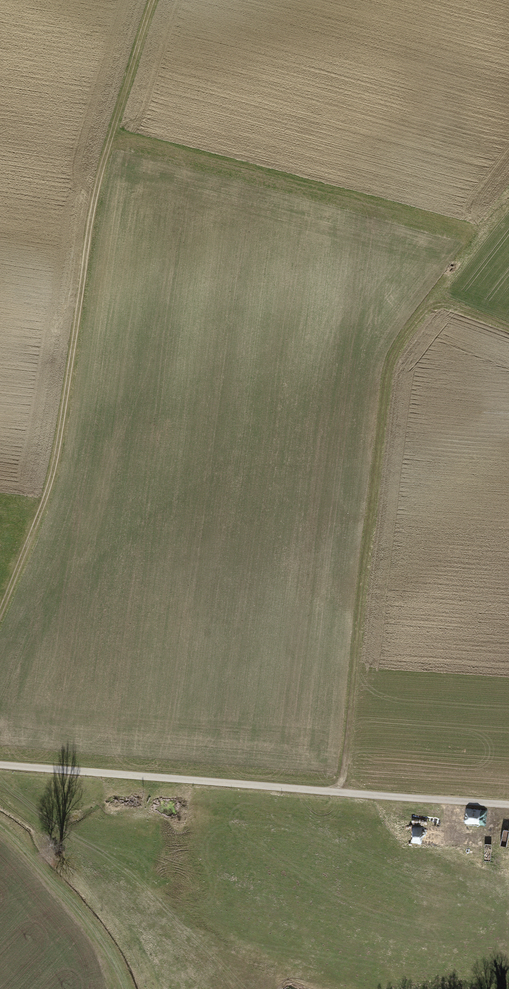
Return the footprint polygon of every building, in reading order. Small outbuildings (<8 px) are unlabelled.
[(441,808),(440,823),(474,823),(474,810),(462,810),(462,817),(453,817),(453,808),(441,808)]
